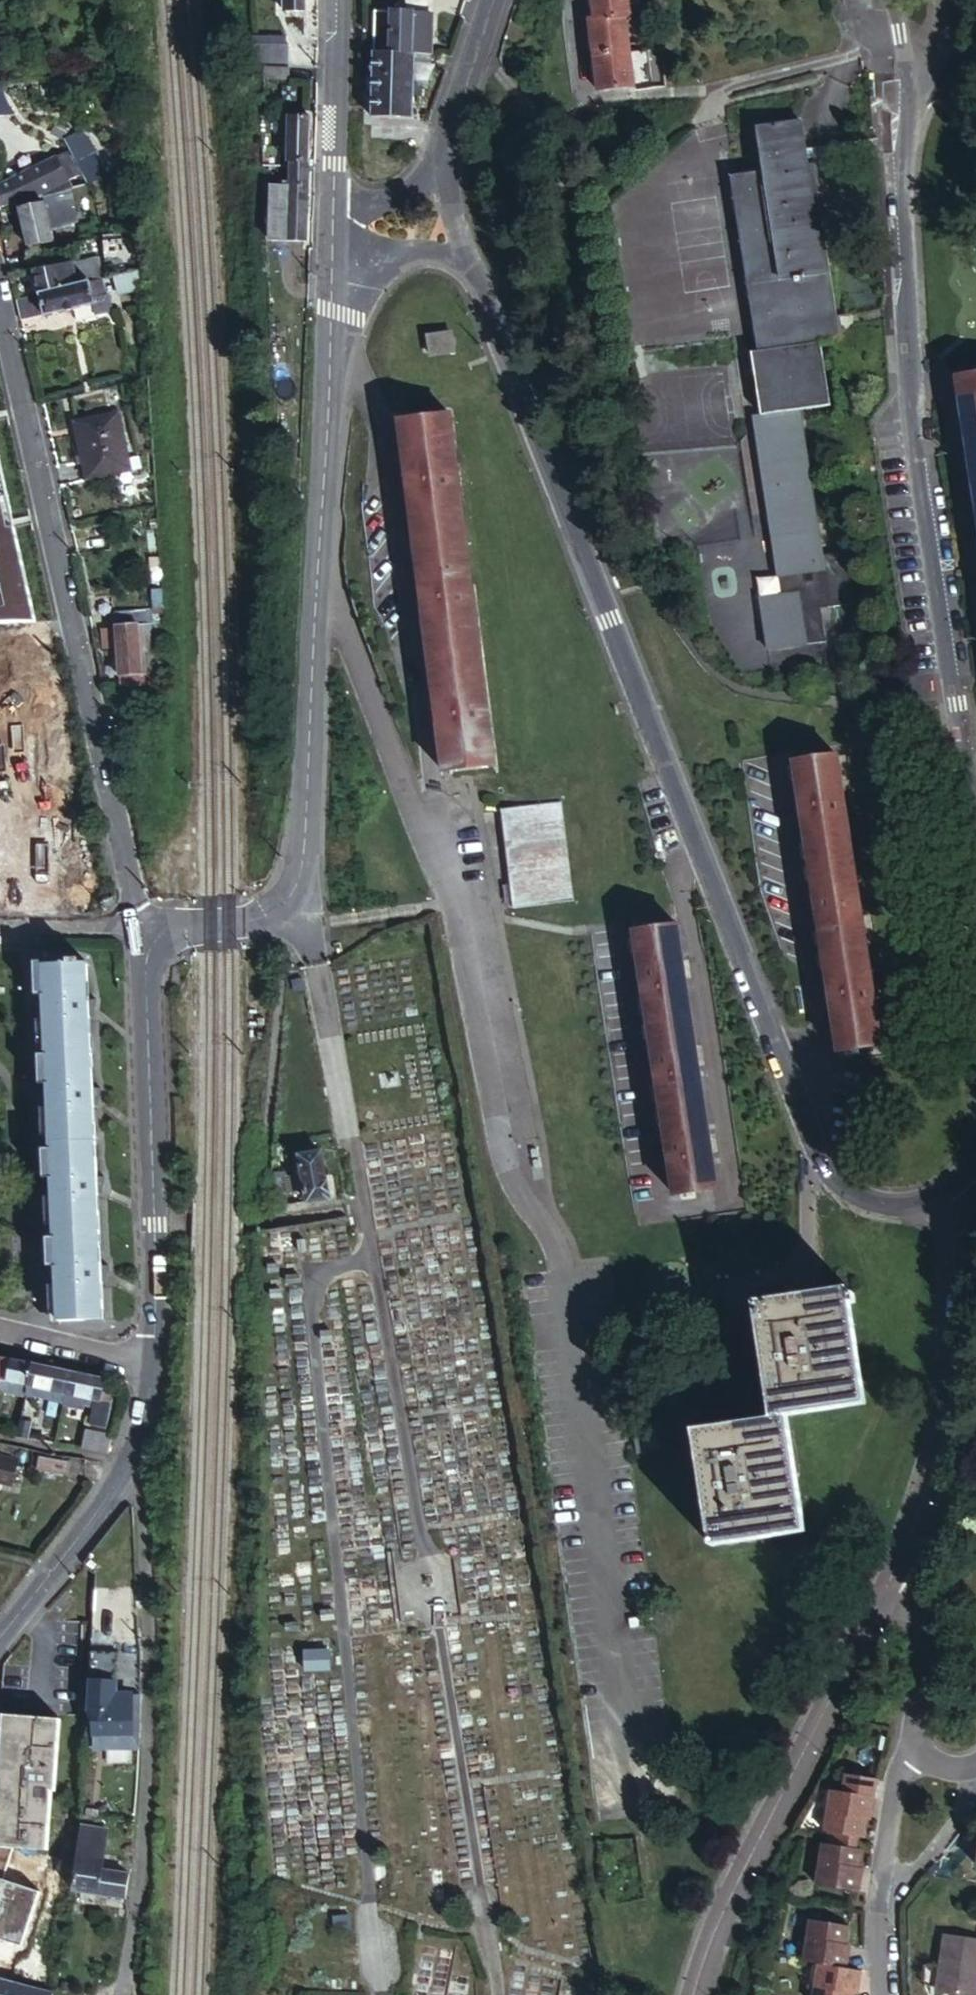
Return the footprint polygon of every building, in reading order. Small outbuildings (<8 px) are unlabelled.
[(633,0),(596,0),(599,18),(631,14),(635,14),(633,0)] [(397,7),(397,26),(417,26),(418,21),(418,8),(418,7),(397,7)] [(430,9),(418,8),(418,21),(428,21),(429,34),(417,34),(417,47),(429,48),(430,9)] [(631,14),(599,18),(595,19),(599,55),(635,50),(631,14)] [(417,26),(417,34),(429,34),(428,21),(418,21),(417,26)] [(397,26),(396,47),(417,48),(417,47),(417,34),(417,26),(397,26)] [(258,46),(260,67),(267,66),(292,65),(292,46),(258,46)] [(396,47),(377,47),(378,68),(418,68),(419,56),(419,48),(417,48),(396,47)] [(635,50),(599,55),(604,89),(638,84),(635,50)] [(430,77),(438,56),(419,56),(418,68),(418,76),(430,77)] [(293,78),(292,65),(267,66),(267,79),(293,78)] [(418,68),(378,68),(377,88),(417,88),(418,76),(418,68)] [(377,110),(416,111),(417,109),(417,88),(377,88),(377,110)] [(291,159),(312,160),(314,113),(292,112),(291,135),(291,159)] [(58,122),(53,130),(70,137),(73,130),(58,122)] [(812,165),(807,122),(761,129),(767,170),(734,175),(759,353),(750,354),(758,419),(750,421),(775,600),(754,604),(762,654),(818,646),(814,616),(851,611),(844,557),(818,560),(796,415),(824,410),(816,346),(842,342),(817,164),(812,165)] [(92,182),(105,178),(83,134),(71,140),(92,182)] [(72,187),(73,186),(71,181),(80,174),(70,152),(14,179),(16,184),(9,187),(14,202),(45,193),(72,187)] [(286,180),(311,181),(312,160),(291,159),(287,159),(286,180)] [(286,180),(274,180),(274,189),(272,234),(284,235),(286,180)] [(309,236),(311,181),(286,180),(284,235),(309,236)] [(9,187),(2,187),(4,204),(14,202),(9,187)] [(28,226),(78,213),(72,187),(45,193),(46,202),(24,208),(28,226)] [(79,219),(78,213),(28,226),(32,244),(55,239),(53,226),(79,219)] [(87,239),(107,234),(104,224),(85,228),(87,239)] [(113,260),(141,259),(139,235),(112,236),(113,260)] [(82,286),(78,271),(76,262),(38,272),(43,295),(82,286)] [(108,280),(110,280),(106,263),(78,271),(82,286),(108,280)] [(123,297),(143,292),(142,271),(118,276),(123,297)] [(82,286),(43,295),(47,314),(48,318),(100,305),(102,314),(116,312),(108,280),(82,286)] [(43,295),(21,300),(24,320),(47,314),(43,295)] [(458,351),(454,332),(431,335),(436,354),(458,351)] [(959,378),(975,477),(975,375),(959,378)] [(130,470),(116,412),(76,422),(88,480),(130,470)] [(419,538),(469,531),(454,414),(403,420),(419,538)] [(0,439),(0,622),(43,621),(0,439)] [(485,648),(469,531),(419,538),(435,654),(485,648)] [(155,609),(165,608),(160,544),(145,545),(155,609)] [(156,625),(166,625),(165,608),(155,609),(117,611),(117,626),(118,645),(120,673),(122,676),(122,684),(158,684),(156,625)] [(118,645),(117,626),(106,626),(106,645),(118,645)] [(485,648),(435,654),(451,772),(501,766),(485,648)] [(801,761),(815,861),(859,853),(843,755),(801,761)] [(565,800),(508,808),(521,907),(580,899),(565,800)] [(859,853),(815,861),(829,950),(872,943),(859,853)] [(652,1019),(697,1012),(683,925),(639,932),(652,1019)] [(872,943),(829,950),(843,1050),(888,1045),(872,943)] [(106,1316),(88,962),(49,963),(67,1317),(106,1316)] [(301,991),(311,989),(309,976),(298,978),(301,991)] [(710,1099),(697,1012),(652,1019),(666,1106),(710,1099)] [(710,1099),(666,1106),(679,1194),(722,1187),(710,1099)] [(303,1153),(313,1200),(335,1195),(325,1148),(303,1153)] [(282,1172),(274,1174),(280,1202),(287,1200),(282,1172)] [(850,1282),(754,1299),(776,1416),(698,1431),(722,1546),(817,1527),(794,1412),(872,1397),(852,1297),(858,1296),(857,1286),(850,1287),(850,1282)] [(0,1352),(0,1372),(30,1380),(34,1359),(0,1352)] [(68,1388),(72,1368),(34,1359),(30,1380),(45,1383),(68,1388)] [(103,1396),(108,1376),(72,1368),(68,1388),(97,1395),(103,1396)] [(0,1372),(0,1382),(29,1389),(30,1380),(0,1372)] [(30,1380),(29,1389),(43,1392),(45,1383),(30,1380)] [(45,1383),(43,1392),(65,1398),(68,1388),(45,1383)] [(68,1388),(65,1398),(64,1402),(84,1408),(85,1403),(95,1403),(97,1395),(68,1388)] [(97,1395),(95,1403),(93,1413),(108,1416),(112,1398),(103,1396),(97,1395)] [(90,1445),(89,1447),(104,1450),(108,1431),(85,1425),(80,1443),(90,1445)] [(0,1455),(0,1477),(13,1480),(17,1458),(0,1454),(0,1455)] [(72,1475),(74,1461),(46,1456),(43,1469),(72,1475)] [(327,1670),(327,1653),(305,1654),(305,1670),(327,1670)] [(94,1743),(139,1743),(140,1708),(116,1708),(116,1688),(116,1655),(93,1654),(91,1709),(94,1709),(94,1743)] [(116,1688),(116,1708),(140,1708),(140,1689),(116,1688)] [(59,1717),(2,1710),(0,1730),(0,1841),(47,1846),(54,1787),(51,1786),(59,1717)] [(826,1829),(830,1830),(863,1835),(868,1836),(872,1810),(874,1810),(877,1795),(834,1788),(826,1829)] [(74,1888),(128,1896),(130,1872),(119,1870),(104,1868),(106,1854),(109,1827),(81,1823),(74,1888)] [(830,1830),(829,1834),(862,1840),(863,1835),(830,1830)] [(862,1840),(829,1834),(828,1840),(861,1845),(862,1840)] [(861,1845),(828,1840),(826,1839),(818,1883),(863,1890),(866,1873),(861,1872),(866,1846),(861,1845)] [(121,1856),(106,1854),(104,1868),(119,1870),(121,1856)] [(806,1957),(822,1960),(850,1965),(852,1951),(848,1951),(850,1941),(853,1924),(813,1916),(806,1957)] [(948,1932),(941,1967),(944,1967),(939,1991),(961,1994),(975,1994),(975,1937),(948,1932)] [(859,1985),(862,1985),(865,1968),(850,1965),(822,1960),(816,1994),(857,1994),(859,1985)] [(55,1991),(0,1977),(0,1994),(54,1994),(55,1991)]
